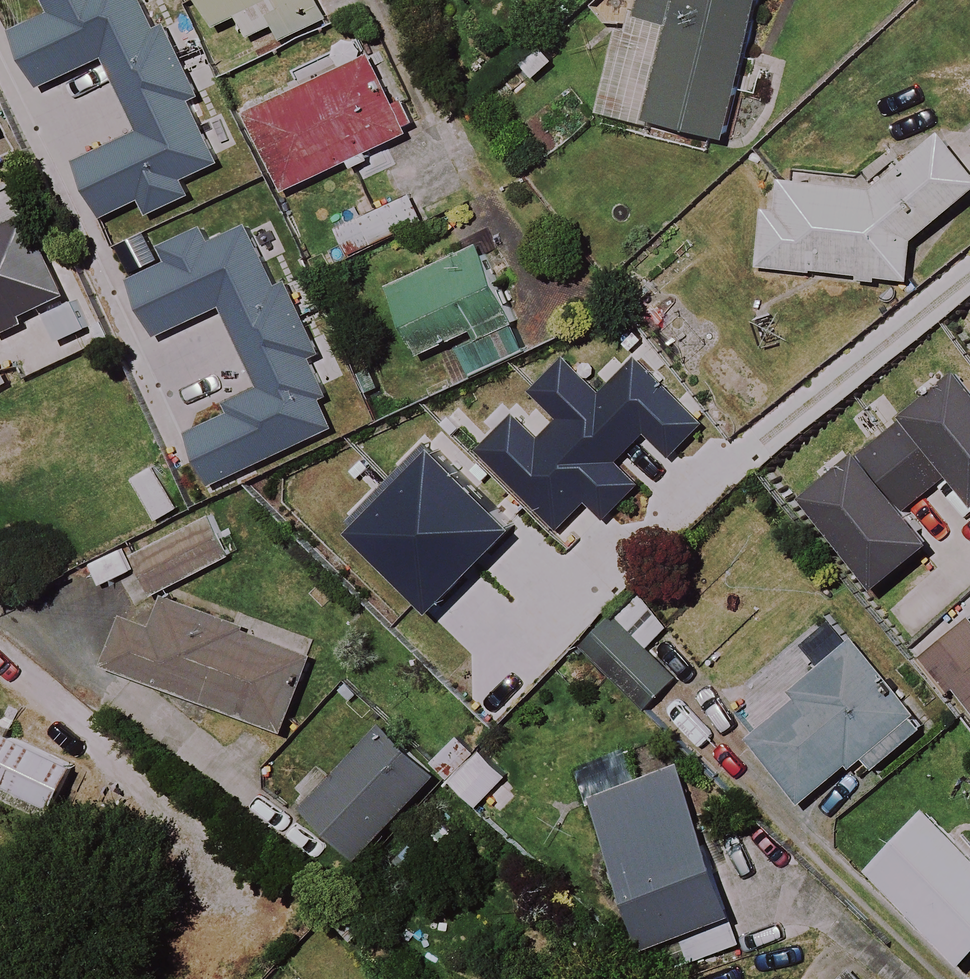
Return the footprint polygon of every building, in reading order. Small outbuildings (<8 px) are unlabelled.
[(317,0),(206,0),(218,24),(241,14),(251,36),(319,4),(317,0)] [(726,141),(763,0),(639,0),(633,13),(616,34),(597,114),(726,141)] [(408,136),(372,60),(257,113),(293,190),(408,136)] [(209,199),(173,117),(53,170),(137,363),(199,336),(173,277),(179,275),(156,223),(209,199)] [(946,137),(873,192),(782,183),(779,212),(764,211),(758,269),(910,284),(914,245),(969,199),(969,166),(946,137)] [(425,223),(411,195),(334,231),(348,260),(425,223)] [(31,219),(0,232),(0,332),(66,304),(31,219)] [(522,357),(479,252),(389,290),(416,357),(468,336),(483,373),(522,357)] [(340,337),(304,259),(248,285),(284,363),(340,337)] [(810,431),(885,526),(969,459),(969,304),(810,431)] [(673,473),(714,445),(632,324),(569,370),(601,415),(622,401),(673,473)] [(577,455),(568,425),(508,442),(506,436),(415,462),(448,576),(499,562),(503,576),(560,560),(556,543),(626,523),(604,448),(577,455)] [(230,556),(208,514),(116,564),(138,605),(230,556)] [(343,545),(322,566),(351,595),(372,574),(343,545)] [(641,709),(674,680),(648,650),(671,630),(638,592),(582,642),(641,709)] [(313,658),(166,601),(154,635),(125,624),(109,666),(284,733),(313,658)] [(924,655),(969,715),(969,619),(924,655)] [(864,755),(876,771),(891,759),(903,773),(936,747),(852,641),(793,687),(803,700),(750,742),(801,806),(864,755)] [(306,807),(362,858),(397,819),(421,840),(460,796),(381,725),(306,807)] [(0,729),(0,791),(55,816),(78,766),(0,729)] [(507,776),(458,733),(430,766),(479,808),(507,776)] [(750,943),(679,766),(592,801),(651,949),(686,935),(698,964),(750,943)] [(926,810),(869,871),(968,963),(969,961),(969,851),(926,810)]
